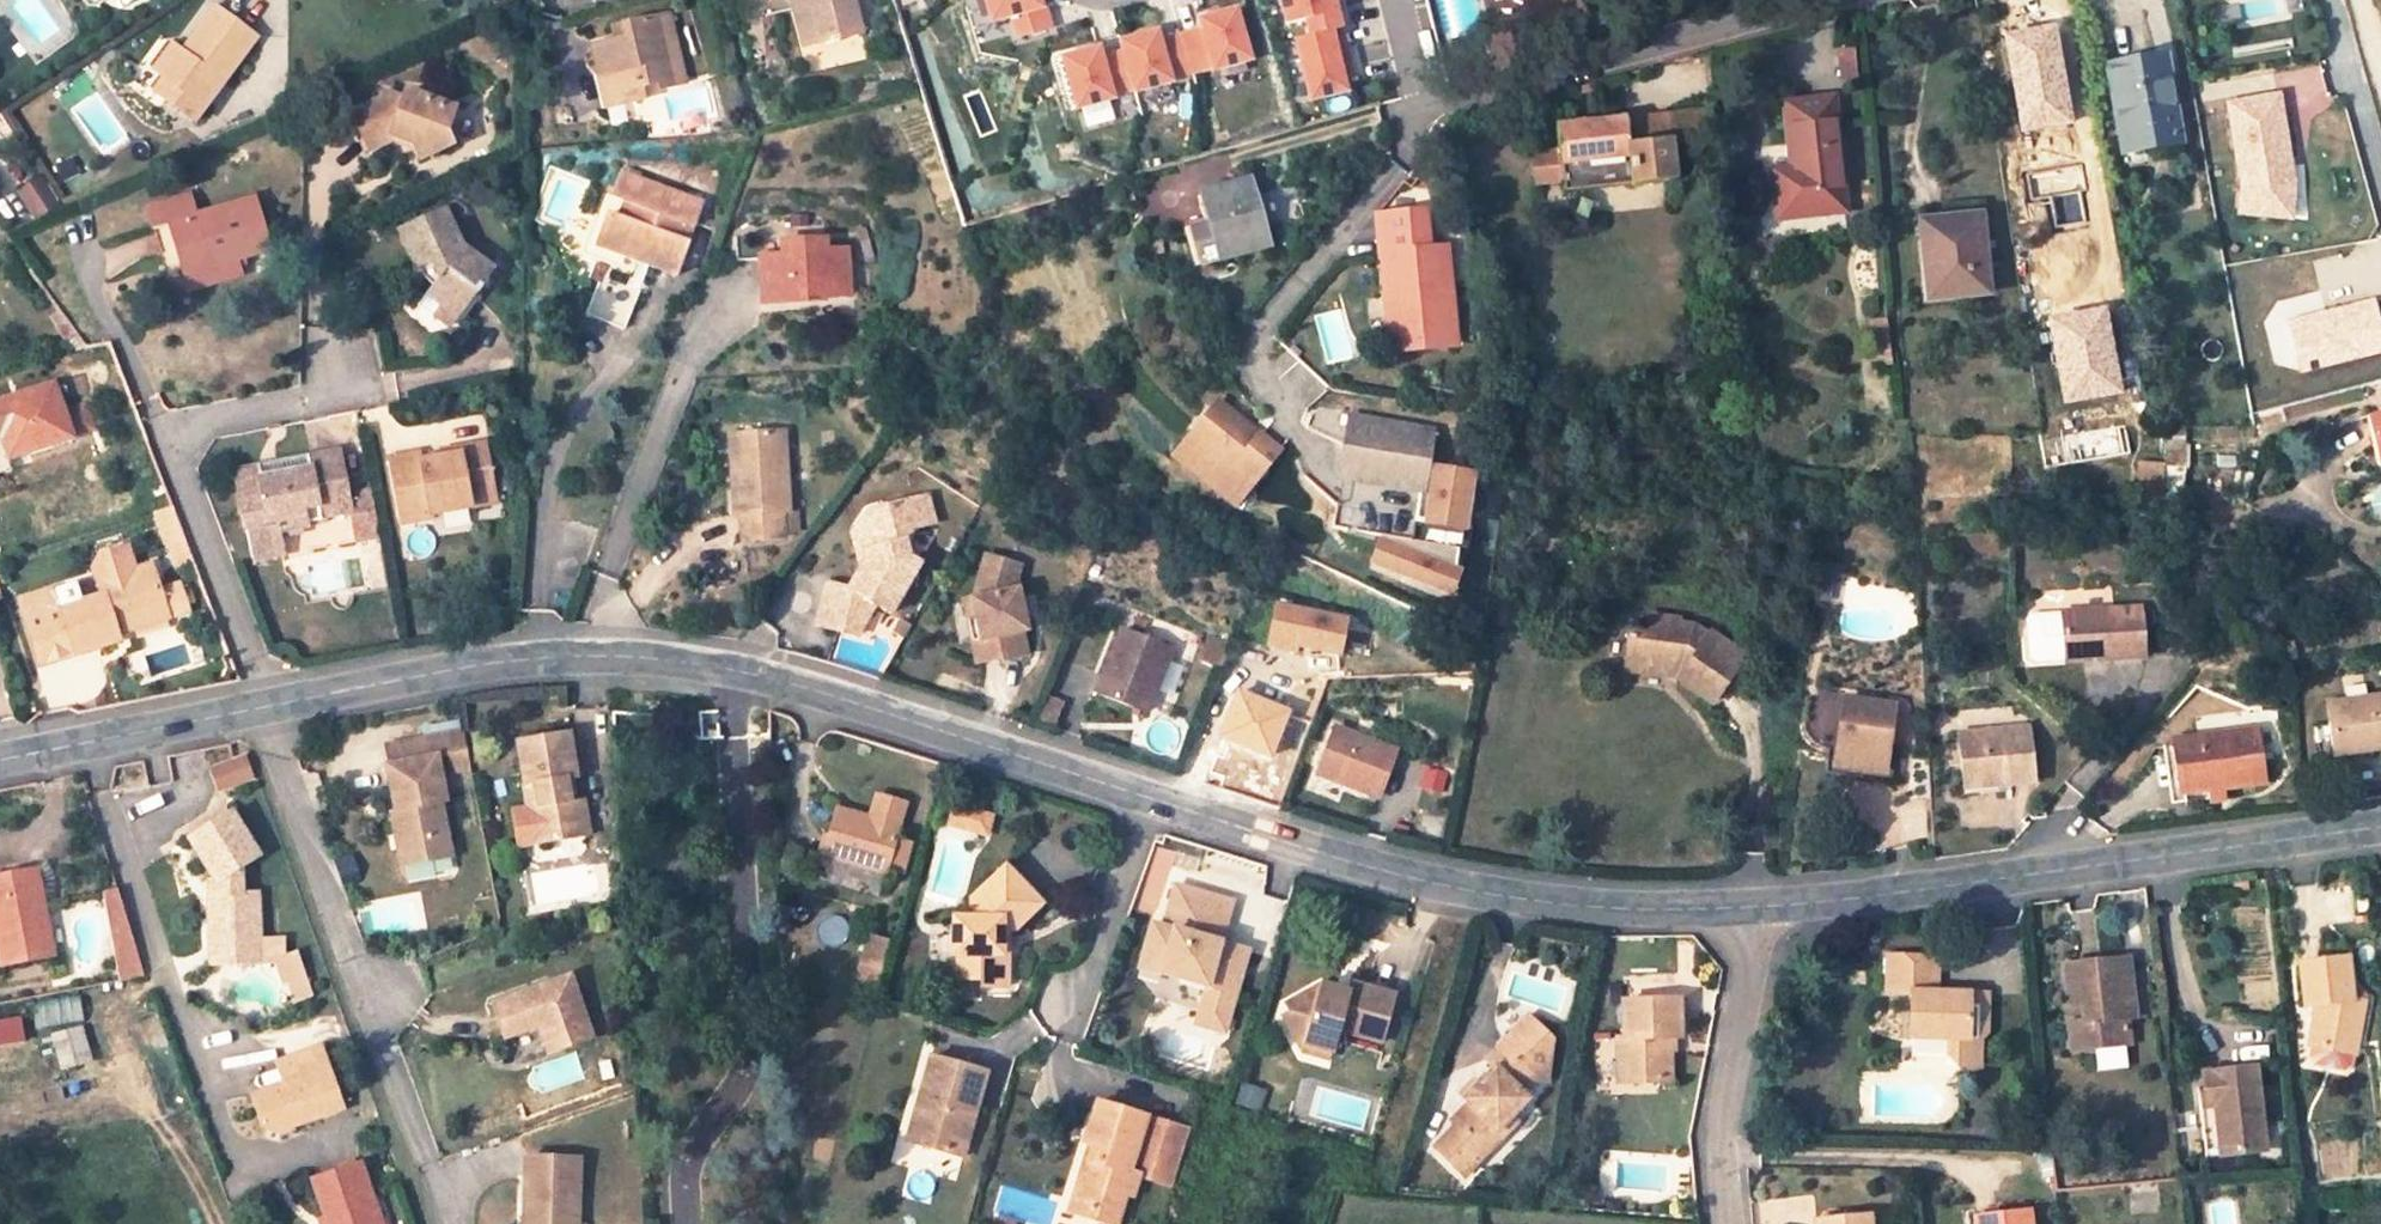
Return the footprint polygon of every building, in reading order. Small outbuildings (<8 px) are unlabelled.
[(99,18),(126,0),(87,0),(99,18)] [(803,18),(816,14),(827,48),(871,33),(861,0),(797,0),(803,18)] [(978,27),(1001,21),(1035,11),(1032,0),(971,0),(978,27)] [(1275,30),(1296,24),(1331,16),(1327,0),(1267,0),(1275,30)] [(157,90),(187,112),(249,32),(210,2),(184,36),(191,42),(184,52),(171,43),(160,56),(175,67),(157,90)] [(618,33),(593,38),(606,101),(641,94),(638,82),(658,77),(659,83),(683,79),(668,8),(625,17),(628,31),(618,33)] [(1035,11),(1001,21),(1007,40),(1049,28),(1043,9),(1035,11)] [(1191,29),(1156,39),(1168,82),(1205,72),(1206,75),(1249,63),(1233,9),(1189,22),(1191,29)] [(803,18),(813,53),(827,48),(816,14),(803,18)] [(1331,16),(1296,24),(1299,40),(1326,33),(1335,31),(1331,16)] [(615,19),(618,33),(628,31),(625,17),(615,19)] [(1151,32),(1108,45),(1122,97),(1166,85),(1151,32)] [(1326,33),(1299,40),(1284,44),(1299,106),(1341,96),(1326,33)] [(162,37),(152,50),(160,56),(171,43),(162,37)] [(1093,49),(1049,62),(1065,115),(1108,101),(1093,49)] [(1839,50),(1842,86),(1857,84),(1854,49),(1839,50)] [(2120,109),(2128,149),(2178,140),(2161,55),(2108,65),(2117,110),(2120,109)] [(380,98),(352,111),(371,149),(399,135),(414,141),(418,151),(451,140),(446,127),(454,106),(405,86),(402,96),(383,90),(380,98)] [(2278,95),(2228,104),(2243,187),(2240,213),(2285,218),(2288,186),(2285,167),(2291,166),(2278,95)] [(1791,170),(1774,172),(1778,219),(1840,213),(1830,101),(1786,105),(1791,170)] [(1717,140),(1714,111),(1669,116),(1672,140),(1673,144),(1717,140)] [(1628,146),(1672,140),(1669,116),(1625,121),(1628,146)] [(1560,152),(1563,182),(1564,193),(1676,181),(1673,144),(1672,140),(1628,146),(1625,121),(1625,119),(1557,126),(1560,152)] [(1560,152),(1534,155),(1536,185),(1563,182),(1560,152)] [(2294,186),(2291,166),(2285,167),(2288,186),(2285,218),(2291,218),(2294,186)] [(657,252),(655,257),(664,260),(680,266),(703,202),(623,174),(614,197),(596,246),(623,258),(635,262),(641,246),(657,252)] [(1212,227),(1185,235),(1194,268),(1269,246),(1251,182),(1204,196),(1212,227)] [(18,197),(34,222),(60,210),(41,183),(18,197)] [(596,246),(614,197),(603,193),(580,255),(619,271),(623,258),(596,246)] [(155,231),(171,227),(186,278),(235,263),(270,253),(255,200),(197,217),(190,196),(147,208),(155,231)] [(429,293),(460,314),(479,286),(483,288),(487,282),(483,279),(492,266),(488,256),(462,239),(448,203),(400,221),(413,258),(421,256),(423,261),(429,271),(437,281),(429,293)] [(1378,214),(1382,256),(1430,251),(1426,209),(1378,214)] [(1919,223),(1926,301),(1986,296),(1977,217),(1919,223)] [(806,303),(805,299),(849,295),(846,250),(827,251),(826,241),(783,243),(784,257),(760,259),(764,307),(806,303)] [(1382,256),(1383,271),(1390,352),(1453,345),(1444,250),(1430,251),(1382,256)] [(235,263),(186,278),(191,294),(240,279),(235,263)] [(420,307),(452,327),(460,314),(429,293),(420,307)] [(2044,318),(2057,392),(2115,382),(2101,307),(2054,316),(2044,318)] [(1888,343),(1870,344),(1872,369),(1890,367),(1888,343)] [(2,439),(7,455),(5,457),(2,462),(2,467),(4,471),(6,474),(11,477),(16,478),(22,476),(26,473),(29,469),(30,463),(74,449),(54,385),(0,402),(0,439),(2,439)] [(1201,439),(1182,463),(1227,500),(1247,476),(1254,482),(1280,450),(1261,435),(1257,440),(1248,432),(1251,428),(1219,401),(1193,433),(1201,439)] [(2377,466),(2380,466),(2380,413),(2367,416),(2377,466)] [(1351,422),(1342,481),(1419,494),(1425,458),(1430,434),(1351,422)] [(742,513),(744,538),(783,535),(781,511),(787,511),(784,433),(736,435),(738,470),(733,471),(733,479),(735,513),(742,513)] [(1193,433),(1174,457),(1182,463),(1201,439),(1193,433)] [(472,497),(497,492),(488,440),(462,446),(463,451),(426,460),(424,446),(397,452),(408,517),(436,511),(437,517),(474,509),(472,497)] [(269,471),(267,458),(243,462),(255,526),(283,521),(285,530),(315,524),(314,515),(360,506),(359,497),(348,444),(315,450),(317,462),(269,471)] [(317,462),(315,450),(267,458),(269,471),(317,462)] [(1465,464),(1425,458),(1419,494),(1414,524),(1461,532),(1469,485),(1462,484),(1465,464)] [(1247,476),(1227,500),(1235,506),(1254,482),(1247,476)] [(472,497),(474,509),(500,504),(497,492),(472,497)] [(365,532),(386,529),(379,493),(359,497),(360,506),(365,532)] [(892,507),(876,533),(852,541),(856,558),(869,556),(870,564),(853,589),(825,587),(819,627),(860,634),(879,605),(891,613),(922,565),(913,557),(908,543),(916,531),(941,523),(930,495),(892,507)] [(866,515),(851,539),(852,541),(876,533),(892,507),(866,515)] [(1450,551),(1375,539),(1370,568),(1440,604),(1445,581),(1450,551)] [(983,634),(974,636),(978,658),(1003,653),(1004,656),(1028,651),(1023,627),(1028,626),(1019,576),(1024,561),(989,551),(978,589),(979,593),(975,594),(983,634)] [(114,621),(185,599),(180,585),(159,590),(152,566),(100,581),(104,594),(61,608),(75,652),(118,639),(116,632),(114,621)] [(975,594),(966,596),(974,636),(983,634),(975,594)] [(1355,622),(1289,595),(1273,633),(1298,644),(1301,637),(1341,654),(1355,622)] [(114,621),(116,632),(189,609),(185,599),(114,621)] [(2100,655),(2101,660),(2144,658),(2141,608),(2062,613),(2065,657),(2100,655)] [(2065,657),(2062,613),(2032,614),(2027,619),(2030,658),(2023,659),(2030,667),(2065,665),(2065,662),(2065,657)] [(901,640),(909,627),(898,621),(891,634),(901,640)] [(1627,664),(1668,670),(1669,664),(1675,664),(1680,666),(1684,670),(1677,680),(1711,703),(1743,658),(1711,635),(1705,643),(1695,636),(1675,633),(1675,627),(1646,624),(1645,632),(1631,631),(1627,664)] [(1098,693),(1146,711),(1171,652),(1121,633),(1098,693)] [(1668,670),(1627,664),(1626,671),(1668,675),(1668,670)] [(1065,702),(1048,695),(1038,721),(1055,727),(1065,702)] [(2333,755),(2380,750),(2380,696),(2326,704),(2333,755)] [(1891,767),(1891,762),(1898,707),(1845,699),(1837,754),(1837,761),(1850,763),(1849,771),(1875,774),(1876,766),(1891,767)] [(1991,781),(1992,786),(2031,782),(2024,728),(1957,736),(1963,783),(1991,781)] [(1347,782),(1346,785),(1378,797),(1394,751),(1335,729),(1319,770),(1347,782)] [(2205,792),(2223,790),(2262,786),(2254,731),(2171,741),(2178,795),(2205,792)] [(428,744),(432,763),(442,761),(442,763),(452,761),(455,779),(475,775),(468,737),(428,744)] [(516,816),(522,852),(593,840),(587,804),(574,807),(570,785),(580,783),(573,738),(520,747),(528,791),(527,791),(530,814),(516,816)] [(390,770),(432,763),(428,744),(386,751),(390,770)] [(1837,761),(1837,754),(1828,753),(1823,783),(1898,792),(1901,764),(1891,762),(1891,767),(1876,766),(1875,774),(1849,771),(1850,763),(1837,761)] [(249,757),(219,768),(227,788),(257,778),(249,757)] [(412,831),(396,834),(403,872),(437,866),(434,848),(451,845),(445,808),(450,807),(442,763),(442,761),(432,763),(390,770),(398,818),(409,816),(412,831)] [(1991,781),(1963,783),(1964,796),(1993,793),(1992,786),(1991,781)] [(2206,803),(2224,801),(2223,790),(2205,792),(2206,803)] [(839,811),(825,859),(883,875),(905,806),(878,798),(871,820),(839,811)] [(953,802),(947,823),(984,835),(990,814),(953,802)] [(207,896),(210,943),(260,941),(257,894),(250,895),(249,875),(267,863),(236,816),(195,843),(226,890),(221,897),(207,896)] [(398,818),(394,818),(396,834),(412,831),(409,816),(398,818)] [(434,848),(437,866),(455,863),(451,845),(434,848)] [(350,854),(335,860),(343,883),(359,878),(350,854)] [(957,957),(957,982),(981,983),(981,989),(1005,989),(1006,947),(1000,947),(1000,933),(1011,932),(1039,905),(1004,869),(969,901),(970,920),(957,920),(952,928),(952,948),(957,957)] [(2,966),(52,956),(37,873),(26,875),(0,880),(0,957),(2,966)] [(1233,902),(1176,885),(1164,927),(1154,924),(1145,952),(1166,959),(1162,974),(1207,987),(1204,1000),(1232,1008),(1242,975),(1234,973),(1238,962),(1245,964),(1249,951),(1221,943),(1233,902)] [(116,890),(100,895),(122,982),(143,978),(116,890)] [(283,940),(260,941),(261,962),(275,962),(282,983),(288,982),(295,1002),(311,996),(297,954),(284,958),(283,940)] [(260,941),(210,943),(211,965),(261,962),(260,941)] [(859,967),(883,973),(890,946),(866,941),(859,967)] [(1166,959),(1145,952),(1141,968),(1162,974),(1166,959)] [(1940,1050),(1954,1064),(1975,1065),(1976,1035),(1981,1031),(1983,992),(1934,990),(1935,954),(1882,952),(1880,987),(1903,988),(1902,1031),(1940,1033),(1940,1050)] [(2331,1045),(2352,1049),(2362,1003),(2351,1001),(2346,959),(2297,964),(2302,1005),(2315,1003),(2317,1011),(2312,1012),(2307,1047),(2308,1047),(2329,1052),(2331,1045)] [(2069,1024),(2072,1049),(2129,1043),(2125,1017),(2133,1016),(2126,961),(2064,968),(2069,1003),(2090,1001),(2093,1021),(2069,1024)] [(1242,975),(1245,964),(1238,962),(1234,973),(1242,975)] [(505,1040),(539,1028),(550,1056),(598,1039),(576,978),(494,1007),(505,1040)] [(1305,1039),(1336,1049),(1341,1032),(1380,1044),(1396,996),(1354,983),(1349,998),(1338,994),(1340,988),(1320,981),(1287,996),(1292,1007),(1305,1039)] [(1232,1008),(1204,1000),(1197,1024),(1225,1032),(1232,1008)] [(1625,1058),(1626,1081),(1672,1079),(1670,1038),(1681,1037),(1679,1000),(1623,1003),(1625,1037),(1618,1037),(1618,1058),(1625,1058)] [(1305,1039),(1292,1007),(1281,1012),(1297,1051),(1331,1062),(1336,1049),(1305,1039)] [(1504,1133),(1497,1128),(1512,1114),(1528,1097),(1519,1088),(1531,1076),(1547,1078),(1551,1036),(1527,1015),(1513,1030),(1519,1036),(1505,1050),(1499,1044),(1485,1059),(1495,1067),(1481,1081),(1464,1097),(1467,1103),(1450,1120),(1457,1126),(1485,1152),(1504,1133)] [(53,1070),(87,1065),(81,1029),(47,1034),(53,1070)] [(1519,1036),(1513,1030),(1499,1044),(1505,1050),(1519,1036)] [(2331,1045),(2329,1052),(2350,1056),(2351,1056),(2352,1049),(2331,1045)] [(2350,1056),(2308,1047),(2305,1060),(2309,1067),(2341,1073),(2347,1068),(2350,1056)] [(266,1120),(285,1130),(348,1109),(327,1049),(276,1066),(281,1081),(256,1091),(266,1120)] [(931,1102),(920,1139),(917,1147),(961,1160),(985,1074),(929,1058),(917,1096),(918,1098),(931,1102)] [(607,1062),(590,1068),(594,1080),(611,1074),(607,1062)] [(2216,1108),(2221,1155),(2262,1151),(2254,1068),(2204,1074),(2207,1108),(2216,1108)] [(1475,1076),(1459,1093),(1464,1097),(1481,1081),(1475,1076)] [(1146,1120),(1189,1132),(1201,1096),(1157,1083),(1146,1120)] [(1265,1092),(1243,1085),(1238,1101),(1260,1108),(1265,1092)] [(931,1102),(918,1098),(907,1136),(920,1139),(931,1102)] [(1099,1105),(1087,1144),(1098,1148),(1088,1176),(1082,1174),(1073,1203),(1091,1208),(1087,1219),(1104,1223),(1117,1223),(1125,1195),(1131,1196),(1138,1176),(1173,1185),(1189,1132),(1146,1120),(1099,1105)] [(2207,1108),(2212,1156),(2221,1155),(2216,1108),(2207,1108)] [(1497,1128),(1504,1133),(1517,1119),(1512,1114),(1497,1128)] [(1485,1152),(1457,1126),(1436,1147),(1465,1173),(1485,1152)] [(539,1205),(538,1223),(577,1223),(583,1164),(527,1160),(525,1204),(539,1205)] [(358,1166),(302,1187),(315,1223),(378,1223),(358,1166)] [(1073,1203),(1070,1214),(1087,1219),(1091,1208),(1073,1203)] [(525,1204),(524,1223),(538,1223),(539,1205),(525,1204)] [(2028,1211),(1974,1217),(1975,1223),(2030,1223),(2028,1211)]
